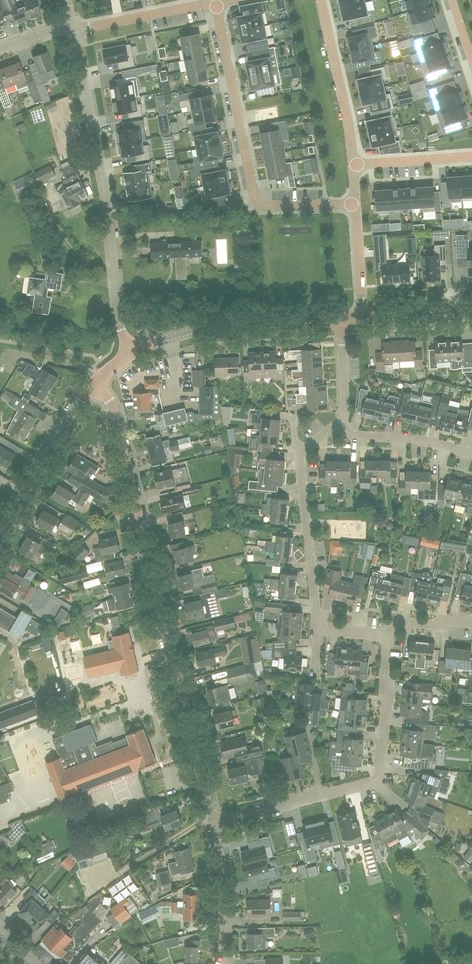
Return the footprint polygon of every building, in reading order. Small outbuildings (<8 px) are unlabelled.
[(6,15),(1,0),(0,0),(0,29),(4,28),(3,23),(9,21),(6,15)] [(6,15),(9,21),(14,19),(16,23),(27,19),(20,0),(1,0),(6,15)] [(21,1),(21,0),(20,0),(27,19),(40,14),(36,3),(41,0),(22,0),(21,1)] [(429,0),(406,0),(409,11),(431,4),(429,0)] [(264,25),(261,13),(266,12),(263,1),(239,6),(241,16),(238,17),(238,19),(237,21),(237,24),(239,26),(240,30),(264,25)] [(375,20),(373,10),(367,11),(365,2),(341,7),(342,9),(340,9),(342,18),(344,17),(344,20),(355,17),(357,19),(358,24),(375,20)] [(435,17),(431,4),(409,11),(413,23),(410,24),(414,35),(424,32),(421,21),(435,17)] [(189,23),(197,19),(195,14),(187,18),(189,23)] [(447,23),(450,30),(456,28),(454,21),(447,23)] [(266,37),(264,25),(240,30),(241,34),(240,36),(241,39),(242,41),(243,42),(252,41),(254,42),(256,50),(253,51),(268,48),(269,48),(267,37),(266,37)] [(201,45),(199,33),(181,37),(184,48),(201,45)] [(350,45),(351,50),(373,45),(370,33),(346,38),(348,46),(350,45)] [(448,51),(445,43),(444,43),(443,41),(433,44),(430,35),(414,40),(421,62),(447,54),(446,52),(448,51)] [(390,41),(391,48),(399,46),(397,40),(390,41)] [(131,45),(104,50),(107,64),(117,62),(119,69),(135,66),(131,45)] [(186,60),(203,56),(201,45),(184,48),(186,60)] [(375,52),(373,45),(351,50),(352,55),(350,55),(352,63),(368,59),(369,65),(381,62),(379,51),(375,52)] [(273,71),(268,48),(253,51),(254,59),(253,61),(247,62),(247,64),(245,64),(247,72),(249,72),(249,76),(273,71)] [(47,80),(55,77),(46,52),(32,57),(37,70),(31,73),(34,80),(36,86),(47,82),(47,80)] [(452,63),(449,55),(448,55),(447,54),(421,62),(428,84),(446,78),(443,69),(451,66),(450,64),(452,63)] [(188,71),(205,67),(203,56),(186,60),(188,71)] [(18,62),(16,63),(14,61),(9,63),(9,65),(8,66),(15,84),(25,80),(18,62)] [(296,79),(302,77),(299,63),(293,64),(296,79)] [(8,66),(0,69),(0,75),(4,87),(7,86),(9,92),(16,89),(14,84),(15,84),(8,66)] [(190,82),(208,79),(205,67),(188,71),(190,82)] [(384,87),(382,79),(387,78),(384,67),(371,70),(372,76),(356,80),(357,88),(359,87),(360,92),(384,87)] [(275,85),(273,71),(249,76),(250,80),(248,80),(250,88),(252,88),(252,89),(259,88),(261,89),(262,95),(275,92),(274,86),(275,85)] [(123,78),(124,84),(111,86),(113,100),(138,96),(137,88),(139,88),(137,76),(123,78)] [(41,100),(36,86),(34,80),(26,82),(34,103),(41,100)] [(464,100),(461,91),(459,92),(459,90),(451,92),(449,91),(446,84),(429,89),(436,112),(463,103),(462,100),(464,100)] [(393,105),(390,93),(386,94),(384,87),(360,92),(361,95),(359,95),(361,103),(363,102),(363,105),(378,101),(379,108),(393,105)] [(5,90),(0,92),(0,98),(5,111),(8,110),(7,106),(11,105),(5,90)] [(191,111),(213,107),(212,102),(214,101),(213,95),(197,98),(196,91),(178,94),(181,107),(187,106),(189,112),(191,111)] [(135,104),(134,97),(138,96),(113,100),(114,107),(112,107),(113,114),(128,112),(129,118),(143,115),(141,103),(135,104)] [(459,119),(467,116),(467,114),(469,113),(466,105),(464,106),(463,103),(436,112),(444,134),(461,129),(458,121),(459,119)] [(202,122),(216,119),(213,107),(191,111),(192,118),(187,119),(190,131),(191,131),(203,128),(202,122)] [(367,121),(370,134),(393,129),(390,116),(393,116),(391,107),(379,110),(381,118),(367,121)] [(118,130),(118,133),(116,133),(117,141),(119,141),(120,143),(142,140),(140,133),(145,132),(143,119),(131,121),(133,128),(118,130)] [(314,134),(312,127),(305,129),(306,136),(308,135),(313,134),(314,134)] [(218,131),(206,134),(205,128),(203,128),(191,131),(193,137),(195,137),(197,149),(223,144),(221,135),(219,136),(218,131)] [(281,141),(278,129),(261,133),(263,144),(281,141)] [(395,141),(393,129),(370,134),(373,147),(384,144),(386,145),(388,154),(402,153),(399,140),(395,141)] [(148,145),(142,146),(142,140),(120,143),(120,146),(118,146),(119,154),(121,154),(122,156),(135,154),(136,161),(150,159),(148,145)] [(283,152),(285,151),(283,140),(281,141),(263,144),(265,155),(283,152)] [(222,152),(224,152),(223,144),(197,149),(199,156),(193,157),(196,168),(209,166),(208,160),(223,157),(222,152)] [(268,167),(285,163),(283,152),(265,155),(268,167)] [(320,174),(316,157),(310,158),(314,175),(320,174)] [(88,194),(73,165),(70,159),(61,164),(64,170),(64,169),(64,170),(70,186),(78,200),(88,194)] [(180,160),(172,160),(173,179),(181,179),(180,160)] [(296,187),(291,162),(285,163),(268,167),(270,178),(287,175),(290,187),(296,187)] [(140,165),(141,170),(124,173),(127,187),(150,183),(150,184),(151,184),(156,183),(154,173),(152,173),(151,163),(140,165)] [(45,165),(33,171),(40,183),(55,175),(50,165),(46,167),(45,165)] [(226,170),(211,173),(209,166),(196,168),(191,169),(192,177),(203,175),(205,186),(228,181),(228,179),(230,179),(228,171),(226,171),(226,170)] [(64,170),(64,169),(64,170),(62,170),(66,178),(62,180),(66,188),(59,192),(67,209),(79,203),(78,200),(70,186),(64,170)] [(26,175),(13,181),(19,193),(32,186),(26,175)] [(463,177),(463,179),(461,179),(463,203),(471,203),(471,176),(463,177)] [(463,203),(461,179),(459,179),(459,177),(450,178),(450,180),(448,180),(449,191),(442,191),(443,207),(451,206),(451,204),(463,203)] [(231,183),(229,183),(228,181),(205,186),(206,193),(202,194),(205,208),(217,205),(215,197),(219,197),(220,195),(231,193),(230,191),(232,191),(231,183)] [(154,191),(152,191),(151,184),(150,184),(150,183),(127,187),(127,192),(125,193),(127,199),(128,199),(129,201),(142,199),(143,204),(156,203),(154,191)] [(423,211),(422,187),(410,188),(412,207),(423,206),(423,211)] [(433,187),(422,188),(423,211),(441,210),(440,198),(434,199),(433,187)] [(412,207),(410,188),(399,189),(400,208),(412,207)] [(400,208),(399,189),(388,190),(389,209),(400,208)] [(389,209),(388,190),(376,191),(377,210),(389,209)] [(383,234),(373,235),(374,246),(384,246),(383,234)] [(469,250),(469,239),(464,239),(464,235),(456,235),(457,258),(469,257),(469,260),(468,260),(468,266),(469,266),(469,267),(470,275),(471,275),(471,250),(469,250)] [(201,240),(150,243),(151,258),(175,257),(176,278),(187,278),(186,256),(202,255),(201,240)] [(221,266),(232,265),(231,240),(220,240),(221,266)] [(446,264),(445,245),(434,245),(435,255),(423,256),(424,280),(440,279),(440,269),(440,265),(446,264)] [(385,255),(374,256),(375,271),(385,270),(385,273),(384,273),(384,275),(385,275),(385,282),(393,281),(394,283),(395,283),(394,281),(400,281),(400,282),(401,282),(401,281),(409,280),(408,264),(386,266),(385,255)] [(23,259),(22,273),(33,273),(33,260),(23,259)] [(61,290),(63,273),(46,271),(45,279),(29,276),(26,293),(34,294),(32,312),(49,314),(51,297),(43,295),(44,288),(61,290)] [(414,341),(397,342),(398,360),(414,359),(415,367),(422,366),(421,351),(415,352),(414,341)] [(447,342),(448,361),(449,361),(449,367),(452,368),(457,368),(458,367),(471,366),(471,352),(462,353),(461,341),(447,342)] [(320,349),(319,342),(309,342),(309,350),(290,351),(290,356),(301,355),(301,362),(321,361),(320,349)] [(398,360),(397,342),(382,343),(383,353),(376,354),(377,369),(384,368),(384,365),(393,364),(393,361),(398,360)] [(448,361),(447,342),(435,342),(436,354),(429,355),(430,368),(438,368),(437,361),(442,361),(448,361)] [(263,372),(262,352),(248,353),(249,359),(243,360),(244,381),(254,381),(254,373),(263,372)] [(283,379),(282,363),(281,357),(276,358),(275,352),(262,352),(263,372),(272,372),(272,380),(283,379)] [(215,375),(238,374),(238,358),(215,359),(215,375)] [(322,373),(321,361),(301,362),(302,369),(291,370),(286,370),(286,375),(291,374),(291,375),(322,373)] [(51,388),(57,377),(44,369),(41,374),(34,370),(36,367),(28,362),(22,373),(29,378),(30,376),(37,380),(30,392),(42,399),(49,388),(51,388)] [(205,369),(196,370),(197,386),(201,385),(201,386),(205,386),(205,385),(206,385),(205,369)] [(322,385),(322,373),(291,375),(291,380),(302,379),(303,386),(306,386),(322,385)] [(9,391),(16,380),(11,378),(4,388),(9,391)] [(150,410),(150,393),(159,393),(158,379),(144,380),(145,389),(145,393),(133,393),(134,410),(150,410)] [(325,385),(322,385),(306,386),(306,394),(305,394),(303,394),(295,394),(296,399),(326,397),(325,385)] [(214,386),(205,386),(201,386),(201,413),(195,413),(192,411),(186,412),(185,407),(163,413),(165,423),(153,426),(155,431),(167,428),(221,416),(217,386),(214,386)] [(374,418),(378,398),(378,400),(366,397),(368,390),(361,388),(359,392),(358,407),(363,408),(361,415),(374,418)] [(414,423),(419,405),(407,402),(410,390),(403,388),(397,413),(403,415),(402,420),(414,423)] [(36,418),(34,417),(38,409),(28,403),(22,399),(6,390),(1,397),(11,402),(9,405),(22,412),(16,423),(13,421),(6,432),(17,438),(19,434),(25,437),(36,418)] [(32,397),(26,393),(22,399),(28,403),(32,397)] [(386,421),(388,415),(394,417),(398,398),(392,396),(390,401),(378,398),(374,418),(378,419),(379,421),(384,423),(386,421)] [(452,432),(458,409),(445,406),(447,398),(440,396),(439,400),(434,424),(440,426),(439,429),(441,429),(442,432),(448,433),(450,431),(452,432)] [(327,409),(326,397),(296,399),(296,403),(303,403),(305,401),(306,401),(307,410),(327,409)] [(434,424),(439,400),(433,399),(431,408),(419,405),(414,423),(427,426),(427,423),(434,424)] [(255,409),(255,413),(252,413),(251,422),(255,422),(254,428),(258,429),(258,430),(278,432),(279,420),(266,418),(267,410),(255,409)] [(471,409),(470,411),(466,410),(466,411),(458,409),(452,432),(465,435),(466,429),(471,430),(471,409)] [(251,449),(263,450),(271,451),(272,443),(277,444),(278,432),(258,430),(257,435),(253,435),(251,449)] [(163,448),(169,446),(191,441),(190,437),(176,440),(169,441),(168,439),(161,441),(159,434),(146,438),(149,451),(163,448)] [(192,446),(191,441),(169,446),(170,451),(178,449),(192,446)] [(7,467),(14,455),(0,446),(0,463),(7,467)] [(166,462),(163,448),(149,451),(152,465),(166,462)] [(239,458),(242,458),(242,450),(232,449),(230,467),(238,468),(239,458)] [(284,460),(278,460),(279,454),(259,452),(258,470),(283,472),(284,460)] [(106,487),(84,475),(88,469),(94,473),(98,467),(80,457),(79,459),(74,456),(67,469),(72,472),(67,481),(77,487),(77,486),(102,501),(118,497),(115,485),(106,487)] [(377,476),(378,460),(365,460),(365,469),(359,469),(359,482),(370,482),(370,476),(377,476)] [(390,461),(378,460),(377,476),(384,476),(384,483),(395,483),(396,470),(390,470),(390,461)] [(337,486),(338,461),(326,461),(326,469),(319,469),(319,483),(330,483),(330,486),(337,486)] [(350,461),(338,461),(337,486),(338,477),(344,477),(344,484),(355,484),(356,471),(350,471),(350,461)] [(178,468),(178,469),(171,470),(154,474),(157,488),(174,484),(175,490),(190,487),(189,481),(186,466),(178,468)] [(282,484),(283,473),(283,472),(258,470),(259,470),(258,481),(249,480),(249,488),(268,490),(268,483),(282,484)] [(417,487),(418,471),(405,471),(405,480),(399,480),(398,493),(410,494),(410,487),(417,487)] [(430,472),(418,471),(417,487),(424,487),(424,494),(435,494),(436,481),(430,481),(430,472)] [(456,500),(460,481),(448,478),(445,490),(437,488),(437,499),(443,500),(444,497),(456,500)] [(471,492),(471,488),(471,484),(460,481),(456,500),(455,505),(462,506),(464,505),(465,502),(468,503),(466,512),(471,513),(471,492)] [(82,505),(88,495),(79,490),(76,496),(73,494),(58,485),(51,496),(67,505),(70,499),(82,505)] [(184,495),(196,492),(194,486),(183,489),(184,495)] [(160,500),(163,512),(184,507),(182,495),(160,500)] [(261,504),(261,509),(287,511),(288,499),(272,498),(272,505),(261,504)] [(286,523),(287,511),(261,509),(260,514),(271,515),(270,522),(286,523)] [(61,521),(58,519),(43,510),(36,522),(50,530),(54,523),(60,527),(59,528),(69,534),(75,522),(64,516),(61,521)] [(183,514),(184,520),(186,526),(195,524),(192,512),(183,514)] [(185,535),(183,526),(181,521),(168,524),(171,538),(185,535)] [(266,541),(265,546),(291,549),(293,537),(277,535),(276,542),(266,541)] [(57,547),(53,544),(43,538),(40,543),(28,536),(19,550),(31,558),(34,553),(46,560),(50,554),(49,553),(50,552),(53,554),(57,547)] [(94,549),(95,556),(97,562),(114,557),(113,552),(119,550),(116,536),(99,540),(100,548),(94,549)] [(423,546),(441,547),(442,539),(423,539),(423,546)] [(174,550),(177,563),(192,560),(191,553),(194,553),(192,546),(184,548),(182,542),(170,545),(171,551),(174,550)] [(79,560),(88,552),(81,544),(72,553),(79,560)] [(345,544),(334,544),(334,557),(345,557),(345,544)] [(444,553),(465,554),(466,546),(445,545),(444,553)] [(290,561),(291,549),(265,546),(264,551),(275,552),(274,559),(267,558),(266,565),(283,566),(284,560),(290,561)] [(300,557),(303,563),(309,561),(306,554),(300,557)] [(108,577),(125,573),(122,560),(104,564),(106,572),(98,574),(99,581),(108,579),(108,577)] [(192,580),(203,577),(205,577),(202,568),(189,571),(190,573),(178,576),(181,590),(194,587),(192,580)] [(328,568),(325,581),(323,590),(330,591),(328,597),(341,600),(345,582),(339,580),(340,574),(334,572),(335,570),(328,568)] [(372,569),(369,583),(367,590),(374,591),(373,596),(385,599),(391,574),(390,581),(384,579),(386,572),(372,569)] [(13,596),(17,598),(20,593),(22,595),(21,597),(27,601),(34,588),(28,585),(26,589),(19,585),(21,580),(6,572),(0,583),(0,591),(11,598),(13,596)] [(426,601),(430,583),(432,576),(429,575),(429,574),(428,573),(426,572),(425,572),(424,572),(422,573),(421,573),(419,573),(412,572),(411,578),(409,585),(416,587),(413,598),(415,599),(415,601),(423,603),(424,601),(426,601)] [(471,605),(471,578),(471,575),(460,572),(455,593),(461,595),(460,602),(471,605)] [(280,580),(269,579),(265,578),(264,582),(270,583),(270,584),(295,586),(297,574),(281,573),(280,580)] [(407,592),(409,585),(411,578),(391,574),(385,599),(398,602),(401,590),(407,592)] [(367,577),(360,576),(355,575),(353,583),(345,582),(341,600),(354,603),(357,588),(364,590),(367,577)] [(438,604),(439,600),(446,601),(451,581),(438,577),(436,584),(430,583),(426,601),(438,604)] [(91,587),(91,588),(98,586),(96,578),(86,580),(82,582),(83,588),(88,587),(88,588),(91,587)] [(217,589),(215,581),(201,585),(203,592),(217,589)] [(113,591),(114,597),(130,593),(127,583),(108,588),(109,592),(113,591)] [(294,599),(295,586),(270,584),(269,589),(279,590),(278,597),(294,599)] [(103,585),(98,586),(91,588),(93,596),(105,592),(103,585)] [(219,615),(216,603),(213,591),(214,591),(214,590),(203,592),(203,594),(205,599),(201,600),(201,599),(184,603),(188,618),(204,614),(205,619),(219,615)] [(132,605),(130,593),(114,597),(115,598),(107,600),(110,610),(132,605)] [(302,613),(291,612),(292,604),(266,602),(266,609),(283,611),(283,616),(281,615),(279,617),(278,623),(276,623),(300,626),(302,613)] [(19,637),(32,615),(21,609),(17,617),(0,607),(0,626),(19,637)] [(238,625),(257,623),(255,613),(237,616),(238,625)] [(214,620),(216,631),(235,626),(233,616),(214,620)] [(36,640),(48,635),(44,623),(31,627),(36,640)] [(299,639),(300,626),(276,623),(275,628),(278,631),(277,636),(299,639)] [(216,640),(214,633),(212,626),(196,630),(197,633),(191,634),(194,645),(216,640)] [(58,632),(60,640),(66,639),(64,631),(58,632)] [(112,636),(113,640),(107,641),(109,650),(84,656),(88,677),(120,670),(121,674),(138,670),(129,633),(112,636)] [(257,635),(240,637),(244,663),(261,660),(257,635)] [(288,648),(287,640),(266,642),(266,650),(272,649),(286,648),(288,648)] [(419,668),(421,641),(409,640),(408,656),(415,657),(414,667),(419,668)] [(434,643),(421,641),(419,668),(424,668),(425,658),(432,659),(434,643)] [(214,657),(222,655),(219,644),(210,646),(211,650),(196,654),(198,660),(197,660),(196,661),(197,665),(198,666),(199,665),(200,667),(215,663),(214,657)] [(347,668),(349,649),(336,647),(335,663),(328,662),(326,675),(334,675),(335,667),(347,668)] [(456,667),(458,648),(446,647),(445,660),(438,660),(437,672),(450,673),(451,666),(456,667)] [(286,655),(286,648),(272,649),(271,657),(285,658),(284,669),(300,671),(301,656),(286,655)] [(458,648),(456,667),(462,667),(462,671),(468,672),(467,675),(471,675),(471,663),(469,663),(470,650),(458,648)] [(369,655),(362,654),(362,650),(349,649),(347,668),(347,673),(359,674),(359,678),(366,679),(369,655)] [(231,685),(258,679),(254,663),(227,669),(231,685)] [(320,693),(312,692),(313,684),(298,682),(296,702),(312,704),(312,709),(319,709),(320,693)] [(430,694),(431,684),(410,682),(410,689),(403,688),(402,701),(420,703),(431,704),(432,695),(430,694)] [(260,687),(266,694),(271,690),(265,683),(260,687)] [(230,699),(226,686),(219,688),(218,687),(208,690),(209,695),(207,696),(209,704),(211,703),(211,704),(230,699)] [(340,697),(341,697),(340,710),(365,712),(366,699),(354,698),(355,691),(341,690),(340,697)] [(266,708),(264,697),(254,700),(257,710),(266,708)] [(427,724),(428,711),(419,710),(420,703),(402,701),(401,714),(416,716),(415,723),(416,723),(427,724)] [(0,713),(0,726),(35,713),(31,702),(0,713)] [(232,716),(236,715),(234,710),(231,711),(231,710),(214,714),(218,729),(234,725),(232,716)] [(363,725),(365,712),(340,710),(339,722),(338,722),(337,729),(351,731),(352,724),(363,725)] [(435,725),(430,724),(427,724),(416,723),(415,729),(403,728),(402,742),(421,743),(421,737),(428,738),(434,738),(435,725)] [(128,737),(113,743),(112,740),(96,746),(94,741),(97,741),(90,724),(61,734),(62,735),(52,739),(59,757),(45,763),(58,797),(139,767),(139,768),(155,762),(143,728),(127,734),(128,737)] [(350,737),(351,731),(337,729),(336,737),(335,749),(361,752),(362,739),(350,737)] [(285,737),(290,756),(298,754),(299,761),(311,758),(304,732),(285,737)] [(263,754),(261,744),(247,747),(244,736),(221,742),(224,758),(236,755),(237,761),(263,754)] [(433,744),(421,743),(402,742),(401,754),(413,755),(412,762),(426,763),(426,756),(432,752),(433,744)] [(9,749),(2,752),(6,762),(13,760),(9,749)] [(359,764),(361,752),(335,749),(334,756),(333,769),(347,770),(347,763),(359,764)] [(440,758),(433,758),(433,765),(444,765),(443,753),(440,753),(440,758)] [(303,775),(299,761),(298,754),(290,756),(280,759),(286,780),(303,775)] [(266,772),(263,762),(262,757),(243,761),(244,766),(227,770),(231,784),(247,780),(246,775),(250,774),(250,776),(259,774),(259,773),(266,772)] [(432,775),(427,773),(422,771),(419,779),(412,777),(412,778),(410,777),(408,778),(406,783),(407,784),(409,785),(408,788),(428,795),(438,798),(440,791),(436,790),(440,779),(444,780),(448,770),(434,769),(432,775)] [(341,771),(339,777),(348,780),(350,774),(341,771)] [(0,791),(0,804),(14,801),(11,788),(0,791)] [(424,806),(428,795),(408,788),(404,799),(411,802),(408,811),(417,814),(416,816),(429,820),(432,812),(420,807),(420,805),(424,806)] [(375,801),(367,803),(369,810),(377,808),(375,801)] [(406,811),(399,814),(396,809),(385,815),(397,838),(398,838),(399,839),(413,832),(422,839),(429,830),(406,811)] [(177,811),(161,817),(166,830),(182,823),(177,811)] [(355,812),(338,816),(344,839),(354,836),(356,844),(363,842),(355,812)] [(397,838),(385,815),(373,821),(375,824),(368,828),(370,837),(371,837),(374,850),(386,844),(397,838)] [(160,824),(160,823),(158,818),(141,824),(143,831),(160,824)] [(327,819),(314,823),(320,849),(339,844),(336,830),(330,832),(327,819)] [(293,820),(285,822),(288,836),(297,834),(293,820)] [(306,839),(301,840),(306,862),(316,859),(313,845),(319,844),(320,849),(314,823),(302,826),(306,839)] [(271,846),(269,836),(248,841),(250,850),(242,852),(245,863),(243,864),(267,858),(264,847),(271,846)] [(108,857),(102,842),(73,853),(79,868),(108,857)] [(181,874),(194,870),(188,848),(175,852),(177,861),(168,863),(171,875),(180,872),(181,874)] [(452,849),(448,859),(460,863),(463,853),(452,849)] [(346,868),(342,850),(334,852),(339,870),(346,868)] [(375,853),(365,856),(370,875),(380,873),(375,853)] [(267,858),(243,864),(246,876),(254,873),(257,882),(277,877),(275,867),(268,869),(265,859),(267,858)] [(305,863),(297,866),(300,879),(308,877),(305,863)] [(25,875),(39,869),(37,865),(24,872),(25,875)] [(315,876),(312,866),(306,868),(309,878),(315,876)] [(315,868),(317,877),(327,875),(326,866),(315,868)] [(93,881),(102,877),(98,870),(89,875),(93,881)] [(168,870),(156,873),(160,886),(171,883),(168,870)] [(4,905),(16,891),(6,882),(8,880),(2,874),(0,877),(0,901),(4,905)] [(200,907),(200,894),(201,894),(201,887),(189,887),(190,894),(184,893),(183,906),(178,906),(178,901),(161,901),(151,906),(200,907)] [(19,912),(27,920),(40,907),(45,901),(37,894),(37,893),(32,888),(23,898),(28,902),(19,912)] [(56,923),(42,939),(61,956),(63,958),(64,957),(68,960),(69,960),(89,937),(87,935),(101,920),(92,911),(100,901),(97,898),(79,910),(63,920),(58,925),(56,923)] [(125,898),(110,908),(121,923),(121,922),(123,925),(133,918),(131,915),(125,907),(130,904),(125,898)] [(247,915),(270,914),(270,899),(247,900),(247,915)] [(95,911),(104,919),(112,912),(103,903),(95,911)] [(200,919),(200,907),(151,906),(139,912),(143,922),(152,918),(160,914),(161,918),(172,918),(172,911),(176,912),(183,912),(183,919),(200,919)] [(49,914),(40,907),(27,920),(36,928),(45,919),(51,923),(60,914),(54,908),(49,914)] [(300,911),(283,911),(283,921),(300,920),(300,911)] [(266,947),(266,937),(274,937),(274,927),(263,927),(263,933),(248,933),(248,947),(262,947),(266,947)] [(317,931),(310,935),(314,942),(321,938),(317,931)] [(164,939),(165,947),(179,945),(178,936),(164,939)] [(200,946),(200,940),(191,940),(191,946),(185,946),(185,960),(197,960),(197,946),(200,946)] [(129,954),(134,949),(129,944),(123,947),(109,963),(110,963),(141,963),(129,954)] [(101,962),(88,950),(76,963),(107,963),(102,960),(101,962)] [(282,960),(289,960),(289,955),(282,955),(282,958),(266,958),(266,963),(282,963),(282,960)]
